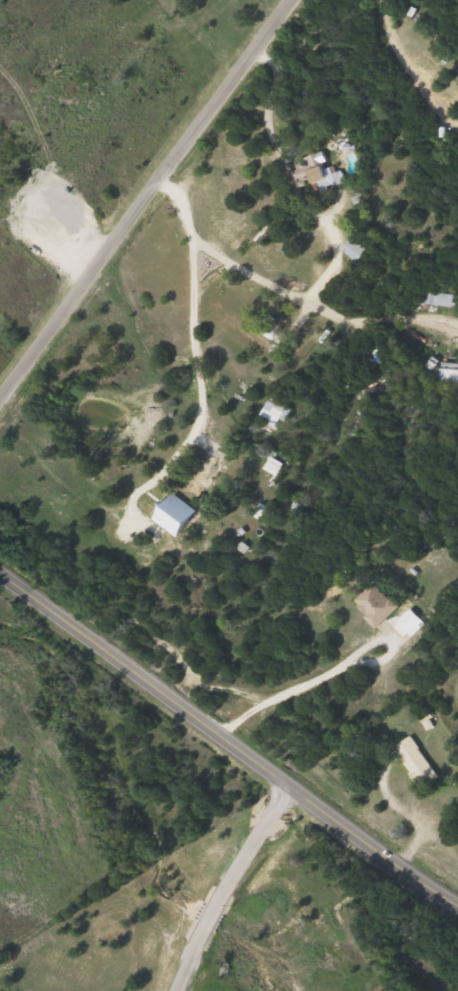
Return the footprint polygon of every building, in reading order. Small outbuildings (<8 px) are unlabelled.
[(450,73),(457,65),(457,81),(450,73)] [(302,177),(296,181),(287,168),(307,154),(323,177),(309,187),(302,177)] [(362,250),(353,262),(337,250),(347,238),(362,250)] [(447,304),(423,304),(423,293),(447,293),(447,304)] [(269,340),(255,331),(264,318),(277,327),(269,340)] [(445,369),(457,369),(457,399),(454,399),(454,384),(445,384),(445,369)] [(277,418),(272,426),(256,416),(268,398),(287,410),(281,421),(277,418)] [(395,607),(373,629),(348,603),(370,581),(395,607)] [(413,782),(390,747),(408,736),(430,771),(413,782)]
